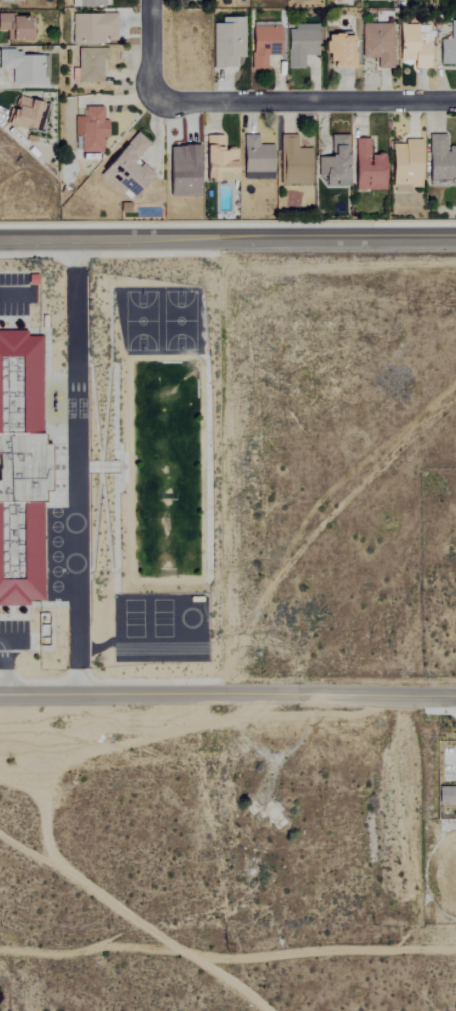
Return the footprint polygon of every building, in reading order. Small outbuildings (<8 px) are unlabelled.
[(115,42),(116,15),(71,14),(71,44),(104,45),(104,42),(115,42)] [(26,16),(0,15),(0,31),(5,31),(5,41),(26,41),(26,16)] [(212,24),(212,69),(234,69),(234,58),(243,59),(243,18),(220,18),(220,24),(212,24)] [(449,21),(449,40),(438,40),(439,66),(455,66),(455,21),(449,21)] [(287,69),(304,69),(304,56),(317,56),(317,25),(288,24),(287,69)] [(391,24),(361,24),(361,58),(375,58),(376,69),(392,69),(391,24)] [(428,69),(428,32),(417,32),(417,25),(398,25),(397,61),(412,61),(412,69),(428,69)] [(251,70),(266,70),(266,56),(279,56),(280,27),(251,26),(251,70)] [(350,36),(325,35),(324,62),(331,62),(331,68),(349,69),(350,36)] [(77,82),(101,83),(101,61),(106,61),(106,49),(78,48),(77,82)] [(45,54),(0,53),(0,69),(11,69),(10,85),(45,86),(45,54)] [(13,110),(7,109),(3,125),(31,132),(38,102),(17,97),(13,110)] [(101,153),(100,138),(106,138),(106,120),(100,120),(100,107),(81,108),(81,117),(73,117),(74,136),(79,136),(80,153),(101,153)] [(131,199),(149,173),(133,161),(147,142),(132,132),(100,176),(131,199)] [(317,157),(316,177),(324,177),(324,187),(345,187),(347,136),(329,135),(329,158),(317,157)] [(445,147),(445,135),(427,135),(428,181),(455,181),(455,147),(445,147)] [(203,182),(234,182),(234,150),(221,149),(221,136),(204,136),(203,182)] [(242,136),(241,172),(246,172),(246,180),(271,181),(272,146),(257,145),(257,136),(242,136)] [(280,185),(308,185),(308,149),(296,149),(295,136),(279,136),(280,185)] [(383,190),(383,155),(368,155),(367,139),(352,139),(353,191),(383,190)] [(390,144),(390,193),(408,193),(408,188),(419,188),(419,140),(402,140),(402,144),(390,144)] [(197,197),(197,146),(168,146),(168,197),(197,197)] [(27,606),(27,600),(42,600),(42,503),(44,503),(44,492),(50,492),(50,444),(43,444),(43,434),(40,434),(40,336),(25,336),(25,331),(0,331),(0,606),(27,606)] [(454,786),(436,787),(437,805),(454,804),(454,786)]
